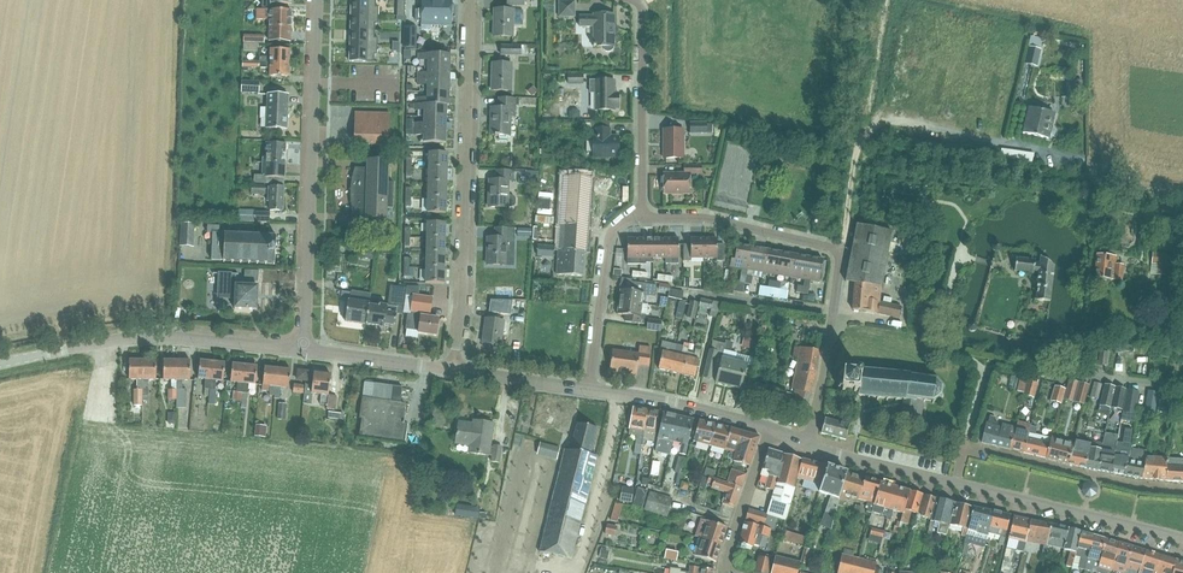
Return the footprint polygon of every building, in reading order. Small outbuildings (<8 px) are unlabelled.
[(351,14),(378,15),(379,7),(375,7),(375,0),(351,0),(351,14)] [(421,31),(430,31),(431,29),(432,24),(451,24),(452,0),(422,0),(421,23),(421,31)] [(575,1),(559,1),(559,17),(575,17),(575,1)] [(292,11),(257,9),(257,19),(270,20),(269,41),(290,42),(292,11)] [(513,10),(494,9),(493,36),(513,37),(513,10)] [(378,24),(378,15),(351,14),(350,30),(375,30),(375,24),(378,24)] [(593,27),(593,47),(603,47),(604,49),(606,51),(608,52),(611,51),(613,49),(614,47),(614,39),(615,40),(619,28),(614,27),(614,14),(593,14),(593,16),(580,16),(580,27),(593,27)] [(415,47),(415,27),(405,27),(405,47),(415,47)] [(374,38),(375,30),(350,30),(350,45),(378,46),(378,38),(374,38)] [(377,55),(378,46),(350,45),(349,61),(374,62),(374,55),(377,55)] [(502,46),(501,55),(521,56),(521,47),(502,46)] [(1029,47),(1025,64),(1037,66),(1041,50),(1029,47)] [(259,57),(259,62),(290,63),(290,50),(270,49),(270,57),(259,57)] [(428,60),(428,66),(450,67),(450,54),(419,53),(418,59),(428,60)] [(289,77),(290,63),(259,62),(243,62),(243,67),(248,68),(270,68),(269,76),(289,77)] [(512,64),(493,63),(492,90),(511,91),(512,64)] [(450,79),(450,67),(428,66),(428,73),(418,72),(418,78),(450,79)] [(583,75),(568,75),(568,84),(583,84),(583,75)] [(449,92),(450,79),(418,78),(418,84),(427,85),(427,91),(449,92)] [(590,93),(595,93),(595,110),(615,110),(615,109),(619,109),(619,93),(618,93),(615,93),(615,81),(590,81),(590,93)] [(259,82),(242,82),(242,92),(258,93),(259,82)] [(449,105),(449,92),(427,91),(427,98),(417,97),(417,104),(446,104),(446,105),(449,105)] [(267,94),(266,108),(260,108),(260,117),(266,118),(265,128),(287,129),(288,95),(267,94)] [(515,117),(516,99),(499,98),(499,108),(492,108),(491,135),(510,136),(510,117),(515,117)] [(446,117),(446,105),(446,104),(417,104),(415,104),(415,108),(415,110),(425,110),(424,117),(446,117)] [(1054,113),(1028,107),(1023,133),(1048,138),(1051,138),(1054,137),(1055,131),(1054,129),(1050,128),(1054,113)] [(572,109),(569,113),(569,119),(580,119),(579,112),(576,109),(572,109)] [(390,115),(355,114),(355,130),(363,130),(363,144),(389,145),(390,115)] [(445,130),(446,117),(424,117),(424,123),(414,123),(414,129),(445,130)] [(706,123),(690,123),(690,133),(706,133),(706,132),(712,132),(712,124),(706,124),(706,123)] [(445,143),(445,130),(414,129),(414,135),(424,135),(423,142),(445,143)] [(594,137),(593,137),(593,157),(619,157),(619,137),(610,137),(610,129),(594,129),(594,137)] [(683,130),(664,130),(664,158),(683,158),(683,130)] [(256,174),(255,183),(284,184),(286,143),(267,143),(266,158),(263,158),(263,165),(262,175),(256,174)] [(429,152),(428,168),(447,168),(447,153),(429,152)] [(552,155),(542,154),(542,163),(552,163),(552,155)] [(393,208),(394,183),(388,182),(388,161),(367,160),(367,168),(355,168),(353,173),(352,178),(351,183),(351,188),(351,193),(351,197),(351,202),(352,207),(353,214),(371,215),(371,219),(386,219),(386,218),(387,208),(393,208)] [(664,193),(675,193),(675,194),(690,194),(690,174),(702,174),(702,166),(684,166),(684,174),(675,174),(675,175),(664,175),(664,193)] [(446,183),(447,168),(428,168),(428,182),(446,183)] [(514,171),(497,171),(497,180),(489,180),(488,207),(508,208),(509,181),(513,182),(514,171)] [(446,198),(446,183),(428,182),(427,197),(446,198)] [(264,194),(264,185),(251,184),(251,194),(264,194)] [(268,186),(267,201),(270,201),(269,210),(283,211),(284,187),(268,186)] [(562,193),(556,275),(583,277),(584,253),(586,253),(590,195),(562,193)] [(337,197),(340,208),(347,205),(344,195),(337,197)] [(445,213),(446,198),(427,197),(427,212),(445,213)] [(269,213),(255,212),(255,222),(269,222),(269,213)] [(427,222),(426,238),(445,238),(445,223),(427,222)] [(181,224),(180,246),(193,247),(194,225),(181,224)] [(892,231),(857,225),(846,281),(857,283),(856,291),(854,290),(853,310),(899,318),(901,306),(878,302),(892,231)] [(275,263),(275,246),(276,236),(219,233),(219,226),(208,226),(207,233),(212,234),(211,260),(275,263)] [(512,239),(512,229),(495,228),(495,238),(488,237),(487,264),(506,265),(507,239),(512,239)] [(444,253),(445,238),(426,238),(426,253),(444,253)] [(640,239),(627,239),(627,258),(627,264),(640,264),(640,258),(640,239)] [(653,239),(640,239),(640,258),(640,264),(646,264),(653,264),(653,258),(653,239)] [(666,258),(666,239),(653,239),(653,258),(666,258)] [(679,239),(666,239),(666,258),(666,264),(679,264),(679,239)] [(704,258),(704,239),(691,239),(691,244),(683,244),(683,261),(691,261),(691,258),(704,258)] [(717,239),(704,239),(704,258),(716,258),(717,261),(724,261),(724,244),(717,244),(717,239)] [(748,270),(752,247),(737,245),(735,260),(731,259),(730,267),(742,269),(740,282),(740,283),(745,283),(746,284),(747,277),(748,270)] [(541,246),(540,255),(554,256),(555,247),(541,246)] [(355,247),(354,257),(373,259),(374,250),(355,247)] [(762,272),(766,250),(752,247),(748,270),(762,272)] [(776,275),(780,252),(766,250),(762,272),(776,275)] [(791,277),(794,255),(780,252),(776,275),(791,277)] [(1172,254),(1153,252),(1150,273),(1170,275),(1172,254)] [(444,268),(444,253),(426,253),(425,268),(444,268)] [(805,280),(809,257),(794,255),(791,277),(805,280)] [(1095,277),(1111,279),(1122,280),(1124,265),(1116,264),(1117,257),(1097,255),(1095,277)] [(823,260),(809,257),(805,280),(803,287),(802,294),(808,295),(811,281),(819,282),(823,260)] [(1050,302),(1054,266),(1040,257),(1035,301),(1050,302)] [(1016,259),(1014,271),(1033,273),(1035,261),(1016,259)] [(444,284),(444,268),(425,268),(425,283),(444,284)] [(244,279),(258,280),(258,270),(245,269),(244,279)] [(219,274),(218,293),(229,294),(229,298),(234,299),(234,309),(257,310),(258,286),(236,286),(236,275),(236,274),(219,273),(219,274)] [(743,293),(745,283),(740,283),(740,282),(737,281),(736,287),(723,285),(721,293),(733,295),(733,291),(743,293)] [(620,289),(618,302),(642,305),(643,296),(655,297),(656,285),(634,282),(633,291),(620,289)] [(406,287),(405,295),(413,296),(410,314),(407,314),(405,329),(418,331),(418,333),(436,336),(439,318),(429,317),(432,298),(419,296),(420,287),(406,287)] [(346,302),(344,319),(346,319),(346,321),(365,324),(365,325),(366,325),(369,306),(369,303),(370,295),(351,292),(350,300),(349,300),(348,302),(346,302)] [(510,315),(512,300),(491,300),(489,312),(510,315)] [(712,302),(701,300),(699,307),(710,309),(712,302)] [(683,310),(685,303),(679,301),(677,309),(683,310)] [(641,314),(642,305),(618,302),(617,314),(623,315),(622,321),(644,324),(646,314),(641,314)] [(694,318),(698,304),(690,302),(687,316),(694,318)] [(378,307),(369,306),(366,325),(379,327),(378,328),(384,329),(385,324),(395,325),(397,308),(379,305),(378,307)] [(508,322),(485,318),(482,342),(501,345),(503,334),(507,335),(508,322)] [(661,321),(648,319),(646,330),(660,331),(661,321)] [(863,322),(862,328),(877,330),(878,324),(863,322)] [(744,335),(741,346),(753,349),(756,338),(744,335)] [(861,343),(875,344),(875,336),(862,335),(861,343)] [(724,347),(724,350),(731,352),(733,342),(725,340),(724,344),(725,344),(724,347)] [(709,351),(703,377),(711,379),(711,377),(717,378),(716,383),(740,389),(745,369),(734,366),(735,363),(737,354),(724,350),(724,347),(725,344),(724,344),(712,341),(710,351),(709,351)] [(670,372),(677,345),(662,342),(660,351),(662,352),(658,369),(670,372)] [(674,354),(670,372),(682,375),(686,357),(687,357),(689,348),(683,347),(677,345),(675,354),(674,354)] [(638,353),(612,350),(610,371),(636,375),(638,364),(649,366),(651,347),(639,346),(638,353)] [(817,367),(819,351),(800,347),(792,388),(795,389),(792,400),(808,405),(817,367)] [(1096,364),(1097,348),(1088,347),(1086,363),(1096,364)] [(686,357),(682,375),(695,378),(699,360),(701,351),(695,350),(693,359),(687,357),(686,357)] [(1107,366),(1109,353),(1099,352),(1098,365),(1107,366)] [(141,390),(142,360),(129,360),(128,380),(136,380),(136,389),(133,389),(133,405),(141,405),(141,401),(141,390)] [(155,360),(142,360),(141,390),(147,390),(147,380),(155,380),(155,360)] [(175,399),(176,360),(163,360),(162,380),(171,380),(170,390),(168,390),(168,399),(175,399)] [(189,361),(176,360),(175,399),(176,399),(175,408),(185,408),(185,389),(182,389),(182,380),(189,380),(189,361)] [(210,390),(212,362),(200,360),(198,378),(205,379),(204,389),(210,390)] [(225,363),(212,362),(210,390),(215,390),(216,380),(223,381),(225,363)] [(242,393),(245,365),(232,364),(230,382),(238,383),(237,391),(237,392),(239,393),(242,393)] [(258,367),(245,365),(242,393),(247,394),(248,384),(256,385),(258,367)] [(870,370),(863,370),(864,367),(862,367),(862,370),(861,369),(860,373),(859,373),(860,369),(856,369),(855,373),(847,372),(847,368),(844,368),(844,371),(842,371),(842,372),(839,372),(839,375),(842,376),(841,385),(838,385),(838,387),(841,388),(841,389),(842,389),(842,392),(845,392),(845,389),(854,390),(854,393),(859,394),(859,396),(853,395),(852,403),(858,404),(859,396),(868,396),(868,398),(869,398),(869,396),(877,397),(876,399),(878,399),(878,397),(886,398),(885,400),(887,400),(887,398),(895,399),(895,401),(897,401),(897,399),(903,400),(901,417),(921,419),(923,401),(932,402),(932,404),(934,404),(934,401),(941,396),(942,397),(943,396),(941,395),(942,387),(943,387),(943,385),(942,385),(936,379),(937,378),(936,377),(935,378),(910,376),(911,373),(909,373),(909,372),(908,372),(908,374),(900,373),(900,371),(899,371),(899,373),(891,372),(891,370),(889,370),(889,372),(881,371),(882,369),(880,369),(880,371),(872,370),(872,368),(871,368),(870,370)] [(263,386),(263,390),(270,391),(270,396),(275,396),(277,369),(265,368),(263,386)] [(291,370),(277,369),(275,396),(275,399),(280,399),(281,387),(288,388),(289,381),(290,381),(291,370)] [(299,371),(298,380),(306,381),(308,372),(299,371)] [(314,372),(312,385),(306,385),(303,403),(310,403),(311,394),(321,395),(320,404),(327,405),(326,409),(335,410),(337,396),(328,395),(331,375),(314,372)] [(1024,393),(1024,395),(1034,398),(1037,384),(1020,379),(1017,391),(1024,393)] [(360,434),(403,440),(405,424),(404,423),(405,421),(403,421),(405,404),(400,403),(403,387),(375,383),(373,399),(363,398),(360,418),(362,418),(360,434)] [(1090,386),(1080,383),(1075,403),(1084,405),(1090,386)] [(1098,399),(1101,384),(1094,383),(1090,397),(1098,399)] [(302,394),(303,386),(295,385),(294,393),(302,394)] [(1100,405),(1110,407),(1115,387),(1104,385),(1100,405)] [(1064,388),(1054,386),(1050,400),(1060,402),(1064,388)] [(1116,387),(1112,407),(1121,409),(1125,389),(1116,387)] [(1139,392),(1127,390),(1123,413),(1136,415),(1139,392)] [(1155,411),(1158,392),(1148,390),(1145,410),(1155,411)] [(241,400),(242,393),(239,393),(237,392),(237,391),(233,391),(232,399),(241,400)] [(1170,414),(1171,402),(1159,400),(1157,412),(1170,414)] [(279,404),(277,419),(285,420),(287,405),(279,404)] [(846,404),(843,414),(852,416),(854,407),(846,404)] [(629,429),(629,434),(637,436),(636,439),(635,444),(641,445),(642,440),(643,431),(647,410),(633,407),(633,408),(629,429)] [(642,440),(641,445),(645,446),(646,441),(654,442),(659,412),(647,410),(643,431),(642,440)] [(672,442),(678,416),(663,413),(657,438),(655,449),(661,450),(663,440),(672,442)] [(688,445),(693,419),(678,416),(672,442),(682,444),(680,454),(685,455),(687,445),(688,445)] [(1010,450),(1017,422),(1016,422),(1016,425),(1014,424),(1013,427),(1002,424),(1001,427),(993,425),(995,418),(990,417),(988,424),(986,423),(981,443),(1010,450)] [(846,440),(849,427),(850,425),(825,419),(821,434),(846,440)] [(1010,450),(1023,453),(1030,426),(1031,426),(1031,424),(1017,420),(1017,422),(1010,450)] [(470,424),(459,423),(456,443),(475,446),(474,453),(488,455),(493,424),(474,421),(473,426),(469,425),(470,424)] [(710,447),(716,424),(699,421),(693,442),(694,442),(709,446),(710,447)] [(266,437),(268,426),(256,424),(255,436),(266,437)] [(565,450),(539,552),(570,559),(595,457),(590,456),(597,428),(578,424),(571,451),(565,450)] [(737,446),(742,432),(731,429),(716,424),(710,447),(711,447),(711,446),(725,450),(727,443),(737,446)] [(1030,426),(1023,453),(1045,458),(1051,438),(1035,435),(1037,428),(1031,426),(1030,426)] [(727,443),(725,450),(736,453),(733,462),(750,466),(760,437),(742,432),(737,446),(727,443)] [(1051,438),(1045,458),(1069,464),(1075,443),(1052,437),(1052,438),(1051,438)] [(1088,452),(1090,444),(1075,441),(1075,443),(1069,464),(1084,468),(1088,452)] [(541,442),(538,455),(558,460),(561,447),(541,442)] [(1097,470),(1103,444),(1091,442),(1090,444),(1088,452),(1084,468),(1097,470)] [(1115,450),(1111,473),(1124,475),(1126,464),(1128,464),(1129,454),(1129,453),(1131,445),(1117,442),(1116,446),(1115,450)] [(412,444),(411,452),(420,453),(421,445),(412,444)] [(1111,473),(1116,446),(1103,444),(1097,470),(1111,473)] [(500,463),(502,447),(494,446),(491,461),(500,463)] [(1142,478),(1146,457),(1145,457),(1146,451),(1131,448),(1130,454),(1129,453),(1129,454),(1128,464),(1126,464),(1124,475),(1142,478)] [(794,488),(802,460),(769,449),(762,469),(771,471),(766,487),(774,490),(767,514),(785,520),(795,488),(794,488)] [(686,458),(679,457),(673,482),(679,483),(686,458)] [(1166,481),(1167,459),(1146,457),(1142,478),(1166,481)] [(1167,458),(1167,459),(1166,481),(1182,482),(1182,459),(1167,458)] [(819,492),(828,466),(802,460),(794,488),(797,478),(805,481),(803,487),(819,492)] [(637,464),(625,463),(624,473),(635,474),(637,464)] [(838,499),(847,473),(846,472),(828,466),(819,492),(831,496),(820,525),(831,529),(837,505),(838,505),(839,500),(838,499)] [(744,481),(747,475),(731,469),(729,476),(744,481)] [(861,489),(864,478),(847,473),(838,499),(839,500),(838,505),(843,506),(847,497),(857,500),(858,499),(859,496),(860,489),(861,489)] [(741,488),(744,481),(729,476),(727,483),(741,488)] [(741,488),(727,483),(710,477),(708,482),(713,484),(712,488),(726,493),(723,503),(735,507),(741,488)] [(871,512),(880,482),(864,478),(861,489),(860,489),(859,496),(858,499),(869,502),(866,512),(871,513),(872,513),(871,512)] [(690,483),(682,481),(680,488),(687,490),(690,483)] [(1082,490),(1084,495),(1090,496),(1095,493),(1097,488),(1094,483),(1088,481),(1083,484),(1082,490)] [(880,482),(871,512),(872,513),(882,515),(886,516),(888,509),(895,487),(880,482)] [(622,487),(620,501),(631,503),(634,489),(622,487)] [(638,487),(633,505),(641,508),(647,490),(638,487)] [(906,510),(910,491),(895,487),(888,509),(885,518),(885,519),(890,520),(892,511),(902,513),(903,513),(904,510),(906,510)] [(918,513),(923,495),(910,491),(906,510),(904,510),(903,513),(902,513),(898,528),(901,529),(903,523),(907,524),(911,512),(917,514),(917,512),(918,513)] [(672,499),(651,492),(645,510),(667,517),(672,499)] [(923,495),(918,513),(921,514),(920,517),(928,519),(928,521),(930,522),(936,499),(923,495)] [(930,522),(927,535),(931,536),(934,521),(939,523),(938,526),(936,533),(946,536),(948,529),(949,524),(955,503),(936,499),(930,522)] [(955,503),(949,524),(962,528),(961,535),(966,536),(966,534),(967,531),(968,531),(971,519),(970,519),(973,508),(955,503)] [(479,512),(480,506),(472,505),(470,517),(479,518),(479,512)] [(618,522),(622,508),(615,506),(611,520),(618,522)] [(966,536),(964,544),(968,545),(969,544),(984,548),(987,536),(988,533),(989,528),(990,527),(994,512),(973,508),(970,519),(971,519),(968,531),(967,531),(966,534),(966,536)] [(763,525),(766,514),(749,509),(746,520),(763,525)] [(1003,545),(1010,516),(994,512),(990,527),(989,528),(988,533),(1002,537),(1000,545),(1003,545)] [(774,531),(778,518),(766,514),(763,525),(762,527),(745,522),(744,526),(743,525),(742,529),(743,530),(739,543),(743,544),(742,545),(745,546),(745,545),(753,547),(754,545),(765,548),(768,538),(770,530),(774,531)] [(1014,517),(1009,539),(1018,541),(1016,551),(1021,552),(1023,552),(1026,542),(1031,520),(1014,517)] [(721,545),(727,528),(706,521),(701,519),(695,536),(701,538),(721,545)] [(1045,554),(1051,524),(1031,520),(1026,542),(1043,545),(1041,554),(1045,554)] [(1063,550),(1066,538),(1068,528),(1051,524),(1045,554),(1045,555),(1047,548),(1049,548),(1050,546),(1063,549),(1063,550)] [(606,525),(605,534),(615,536),(617,527),(606,525)] [(1074,557),(1081,531),(1068,528),(1066,538),(1063,550),(1070,552),(1066,566),(1071,568),(1074,557)] [(882,538),(884,531),(872,529),(870,535),(882,538)] [(1074,557),(1072,564),(1079,565),(1078,568),(1084,570),(1086,562),(1093,535),(1081,531),(1074,557)] [(786,532),(784,540),(803,546),(805,537),(786,532)] [(1099,564),(1106,539),(1093,535),(1086,562),(1084,570),(1096,572),(1097,569),(1099,564)] [(716,562),(721,545),(701,538),(695,555),(716,562)] [(1111,572),(1111,570),(1119,543),(1106,539),(1099,564),(1097,569),(1105,571),(1111,572)] [(1132,547),(1119,543),(1111,570),(1121,572),(1125,572),(1126,569),(1132,547)] [(1139,572),(1146,551),(1132,547),(1126,569),(1125,572),(1138,572),(1139,572)] [(665,558),(676,561),(678,553),(666,550),(665,558)] [(1176,560),(1146,551),(1139,572),(1138,572),(1172,572),(1176,560)] [(877,563),(842,555),(838,572),(874,572),(877,563)] [(771,561),(758,557),(754,572),(768,572),(771,561)] [(800,563),(775,557),(771,572),(798,572),(800,563)] [(1176,560),(1172,572),(1182,572),(1182,562),(1176,560)]
